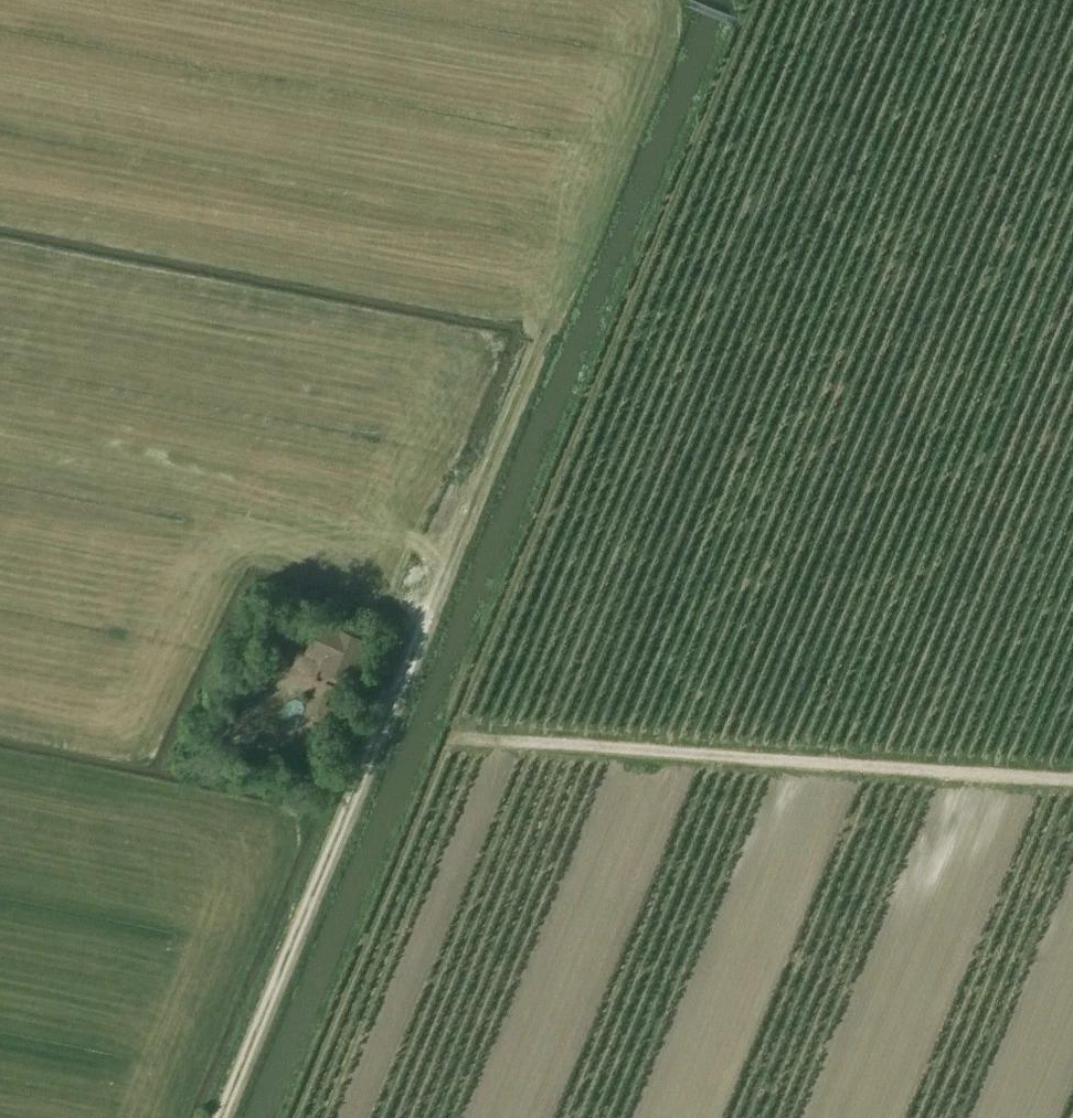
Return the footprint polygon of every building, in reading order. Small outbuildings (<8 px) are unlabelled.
[(355,675),(370,641),(323,621),(311,650),(329,658),(326,663),(355,675)] [(263,629),(252,654),(284,667),(295,642),(263,629)]
